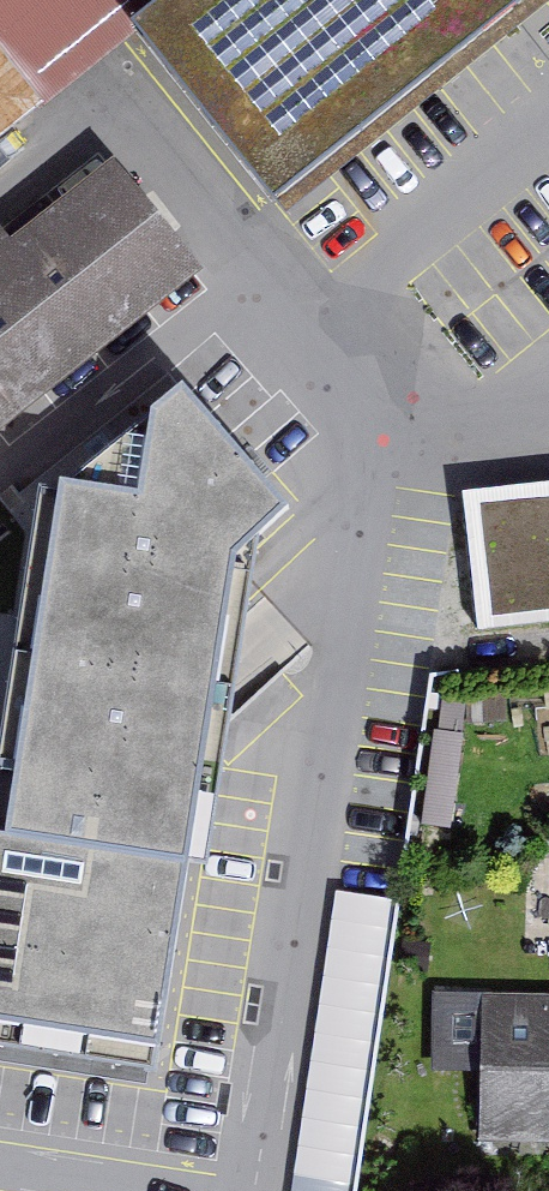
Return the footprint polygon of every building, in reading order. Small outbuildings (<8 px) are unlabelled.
[(50,96),(138,37),(184,0),(0,0),(0,135),(50,96)] [(138,37),(277,213),(548,0),(184,0),(138,37)] [(121,156),(16,241),(1,222),(0,222),(0,427),(206,261),(121,156)] [(62,476),(5,830),(186,859),(204,861),(254,539),(289,506),(183,380),(62,476)] [(461,501),(477,639),(548,631),(548,491),(465,500),(461,501)] [(153,1091),(186,859),(5,830),(0,829),(0,1065),(153,1091)] [(392,886),(333,878),(293,1190),(353,1190),(392,886)] [(434,1000),(432,1082),(485,1083),(483,1149),(548,1151),(548,1003),(434,1000)]
